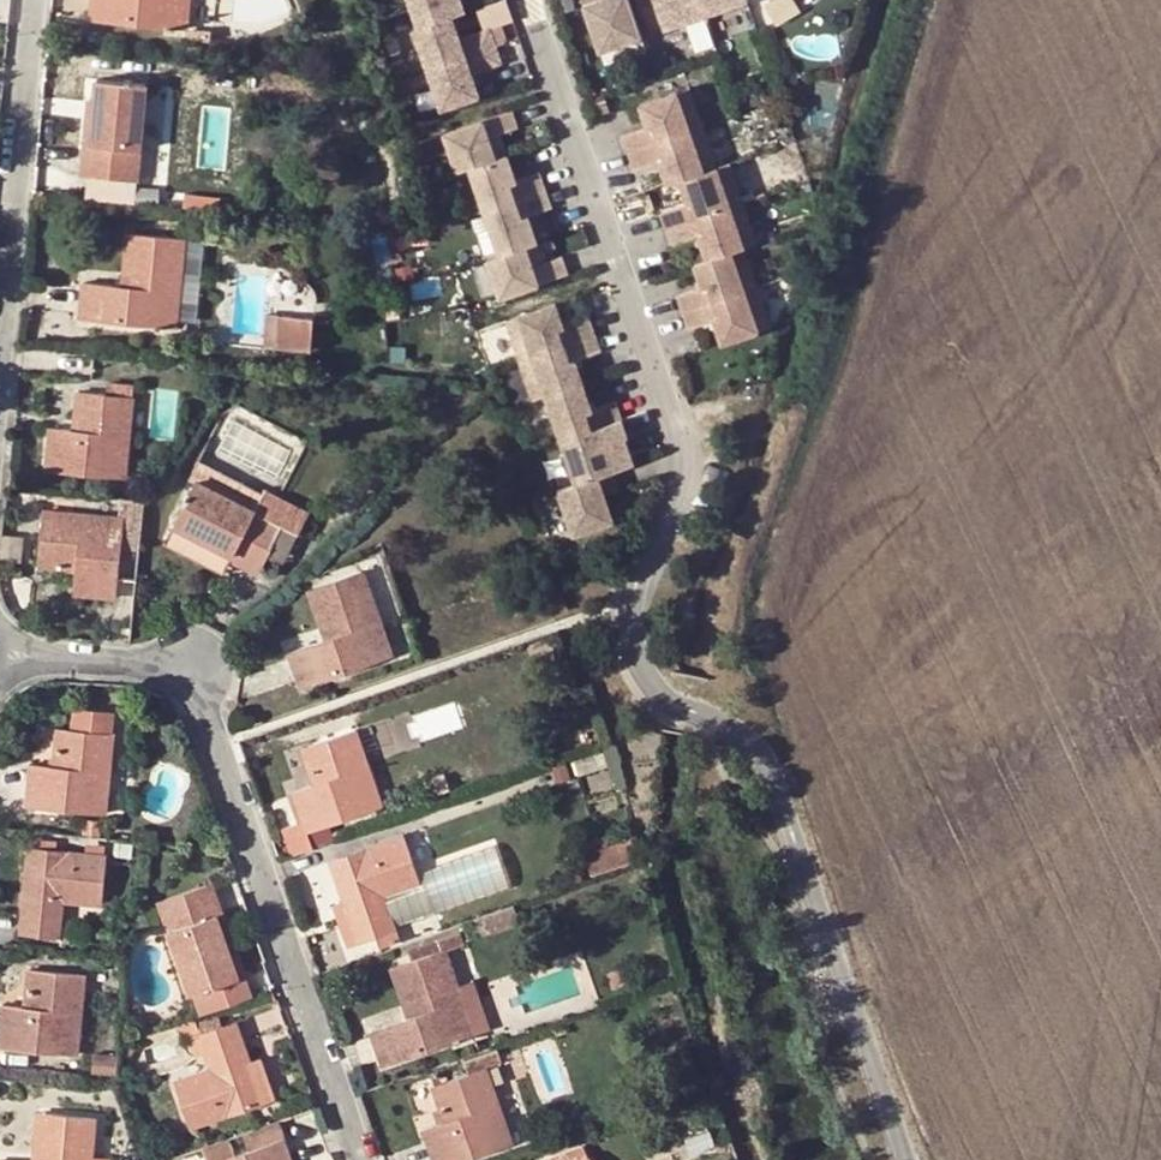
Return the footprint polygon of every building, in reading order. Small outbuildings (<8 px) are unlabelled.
[(89,22),(186,30),(186,26),(189,0),(91,0),(89,22)] [(186,26),(214,28),(216,0),(189,0),(186,26)] [(449,16),(462,11),(458,0),(406,0),(415,27),(449,16)] [(627,0),(596,0),(582,5),(598,51),(639,36),(627,0)] [(662,29),(704,14),(699,0),(652,0),(662,29)] [(704,14),(746,0),(699,0),(704,14)] [(411,29),(424,69),(493,46),(487,28),(457,39),(449,16),(415,27),(411,29)] [(493,46),(424,69),(438,109),(476,96),(469,73),(499,63),(493,46)] [(95,81),(94,102),(86,177),(136,182),(146,85),(95,81)] [(688,87),(675,91),(681,108),(694,104),(688,87)] [(621,136),(626,152),(701,127),(694,104),(681,108),(675,91),(638,104),(646,127),(621,136)] [(86,177),(94,102),(86,101),(79,177),(86,177)] [(455,171),(467,167),(492,158),(486,138),(498,134),(515,128),(509,110),(441,133),(455,171)] [(701,127),(626,152),(632,169),(657,161),(666,184),(678,179),(703,171),(697,154),(709,149),(701,127)] [(492,158),(505,154),(498,134),(486,138),(492,158)] [(709,149),(697,154),(703,171),(715,166),(709,149)] [(467,167),(483,211),(543,190),(537,173),(514,181),(505,154),(492,158),(467,167)] [(728,162),(715,166),(721,183),(734,179),(728,162)] [(686,202),(661,211),(666,228),(742,202),(734,179),(721,183),(715,166),(703,171),(678,179),(686,202)] [(497,255),(523,246),(535,242),(526,215),(549,207),(543,190),(483,211),(497,255)] [(742,202),(666,228),(672,245),(698,236),(706,259),(730,250),(743,246),(737,229),(750,225),(742,202)] [(394,208),(381,208),(384,225),(396,224),(394,208)] [(756,242),(750,225),(737,229),(743,246),(756,242)] [(128,286),(133,235),(126,234),(122,286),(128,286)] [(184,239),(133,235),(128,286),(122,286),(82,283),(79,321),(175,329),(176,320),(184,239)] [(204,241),(184,239),(176,320),(196,322),(204,241)] [(535,242),(523,246),(530,266),(542,262),(535,242)] [(497,255),(485,259),(498,297),(566,274),(559,256),(542,262),(530,266),(523,246),(497,255)] [(730,250),(736,268),(749,263),(743,246),(730,250)] [(675,295),(681,312),(756,286),(749,263),(736,268),(730,250),(706,259),(693,263),(701,286),(675,295)] [(756,286),(681,312),(687,329),(712,320),(720,343),(757,330),(751,313),(764,309),(756,286)] [(553,304),(516,316),(522,333),(509,338),(517,361),(592,335),(587,318),(561,327),(553,304)] [(770,326),(764,309),(751,313),(757,330),(770,326)] [(262,339),(274,340),(275,316),(264,316),(262,339)] [(309,318),(275,316),(274,340),(273,349),(307,351),(309,318)] [(503,321),(509,338),(522,333),(516,316),(503,321)] [(592,335),(517,361),(525,383),(538,379),(544,396),(580,383),(572,360),(598,351),(592,335)] [(538,379),(525,383),(531,400),(544,396),(538,379)] [(107,382),(106,395),(132,398),(133,385),(107,382)] [(544,396),(559,440),(619,419),(614,402),(589,410),(580,383),(544,396)] [(106,395),(83,392),(81,411),(74,410),(73,431),(49,429),(45,471),(125,478),(132,398),(106,395)] [(81,411),(83,392),(76,392),(74,410),(81,411)] [(559,440),(574,484),(611,471),(601,445),(625,437),(619,419),(559,440)] [(198,460),(191,476),(255,510),(263,494),(198,460)] [(611,521),(602,495),(617,490),(611,471),(574,484),(556,490),(571,535),(611,521)] [(255,510),(191,476),(188,482),(195,485),(164,545),(222,574),(228,562),(232,554),(260,568),(282,525),(298,533),(309,512),(265,489),(263,494),(255,510)] [(138,528),(141,504),(41,495),(39,512),(121,519),(120,528),(138,528)] [(117,555),(136,556),(138,528),(120,528),(121,519),(39,512),(35,566),(74,570),(72,594),(104,598),(114,599),(115,579),(117,555)] [(256,575),(260,568),(232,554),(228,562),(256,575)] [(134,574),(135,562),(124,561),(124,574),(134,574)] [(363,571),(315,587),(331,638),(323,640),(287,653),(300,688),(391,655),(363,571)] [(127,644),(133,581),(115,579),(114,599),(104,598),(102,640),(127,644)] [(331,638),(315,587),(306,590),(323,640),(331,638)] [(57,716),(58,703),(39,702),(37,715),(57,716)] [(56,727),(54,747),(61,747),(62,728),(56,727)] [(61,747),(54,747),(52,767),(30,765),(27,806),(104,813),(112,734),(62,728),(61,747)] [(314,762),(306,765),(314,785),(293,792),(307,831),(382,806),(355,728),(306,745),(314,762)] [(300,748),(306,765),(314,762),(306,745),(300,748)] [(603,752),(575,761),(580,774),(607,765),(603,752)] [(403,836),(336,860),(356,920),(350,921),(357,943),(376,936),(380,947),(399,941),(384,894),(419,882),(403,836)] [(631,841),(608,849),(614,866),(636,858),(631,841)] [(28,850),(24,896),(29,897),(34,850),(28,850)] [(34,850),(29,897),(61,900),(99,903),(103,855),(34,850)] [(356,920),(336,860),(331,862),(350,921),(356,920)] [(203,885),(230,959),(237,956),(211,883),(203,885)] [(203,885),(157,902),(165,923),(189,992),(237,977),(230,959),(203,885)] [(29,897),(24,896),(22,896),(21,913),(61,917),(61,900),(29,897)] [(514,906),(483,916),(489,933),(520,923),(514,906)] [(61,917),(21,913),(20,932),(59,937),(61,917)] [(415,1014),(406,1017),(371,1029),(383,1065),(474,1032),(445,951),(461,946),(457,933),(439,939),(440,942),(408,951),(411,960),(397,964),(415,1014)] [(237,956),(230,959),(237,977),(189,992),(197,1015),(251,996),(237,956)] [(388,967),(406,1017),(415,1014),(397,964),(388,967)] [(27,970),(25,989),(32,990),(34,971),(27,970)] [(619,970),(606,973),(612,989),(624,986),(619,970)] [(25,989),(24,1007),(0,1005),(0,1007),(0,1046),(76,1054),(84,976),(34,971),(32,990),(25,989)] [(194,1019),(174,1026),(188,1037),(198,1033),(205,1054),(210,1069),(175,1082),(190,1126),(272,1098),(258,1057),(248,1061),(235,1021),(222,1026),(218,1014),(195,1023),(194,1019)] [(198,1033),(188,1037),(194,1058),(205,1054),(198,1033)] [(500,1061),(496,1050),(463,1062),(467,1073),(486,1067),(500,1061)] [(116,1056),(93,1054),(91,1072),(114,1074),(116,1056)] [(438,1103),(440,1109),(445,1122),(437,1125),(424,1130),(434,1159),(462,1159),(513,1143),(486,1067),(467,1073),(441,1083),(437,1084),(444,1101),(438,1103)] [(434,1085),(437,1084),(441,1083),(437,1071),(429,1073),(434,1085)] [(432,1086),(438,1103),(444,1101),(437,1084),(434,1085),(432,1086)] [(445,1122),(440,1109),(433,1111),(437,1125),(445,1122)] [(45,1113),(37,1113),(32,1159),(40,1159),(45,1113)] [(45,1113),(40,1159),(91,1159),(91,1156),(95,1118),(45,1113)] [(244,1150),(282,1138),(276,1121),(238,1134),(239,1135),(244,1150)] [(709,1130),(685,1139),(689,1152),(715,1145),(709,1130)] [(239,1135),(204,1148),(208,1159),(219,1159),(244,1150),(239,1135)] [(282,1138),(244,1150),(219,1159),(290,1159),(282,1138)] [(543,1159),(544,1159),(583,1159),(586,1156),(588,1154),(581,1145),(543,1159)]
